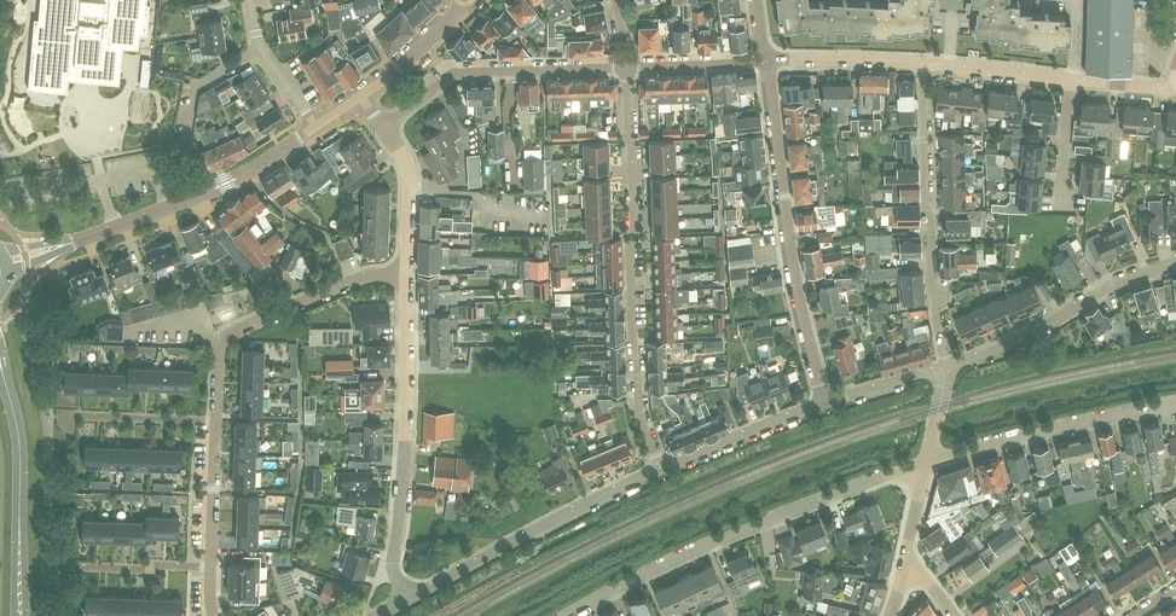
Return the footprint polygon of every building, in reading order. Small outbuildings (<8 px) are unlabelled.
[(30,85),(69,88),(70,75),(120,80),(124,43),(139,45),(141,30),(148,31),(151,0),(42,0),(41,14),(36,14),(30,85)] [(353,3),(339,7),(339,11),(340,21),(359,16),(363,24),(370,17),(379,9),(379,7),(380,6),(379,0),(353,0),(353,3)] [(415,29),(414,27),(436,7),(429,0),(411,0),(390,19),(381,8),(379,9),(370,17),(379,28),(376,31),(388,53),(415,29)] [(527,0),(514,0),(514,1),(508,5),(531,34),(537,29),(531,22),(539,16),(527,0)] [(568,11),(563,4),(560,6),(556,0),(544,0),(547,5),(550,3),(555,9),(549,15),(551,18),(568,11)] [(563,3),(563,4),(568,11),(576,7),(571,0),(561,0),(563,3)] [(637,7),(637,9),(652,6),(651,0),(636,0),(636,1),(637,7)] [(735,15),(737,15),(735,5),(740,4),(740,0),(719,0),(720,14),(721,22),(728,21),(727,13),(735,12),(735,15)] [(887,0),(888,0),(888,2),(852,0),(829,0),(830,0),(829,2),(809,1),(808,0),(776,0),(779,16),(785,15),(786,28),(807,25),(806,21),(811,21),(810,27),(823,27),(823,34),(835,34),(835,25),(847,25),(846,31),(858,32),(859,26),(870,26),(869,33),(892,34),(892,28),(904,28),(904,31),(915,32),(915,25),(928,26),(929,5),(927,5),(928,0),(887,0)] [(976,7),(975,29),(988,29),(988,36),(999,36),(999,33),(1011,34),(1011,40),(1022,41),(1022,38),(1034,38),(1034,45),(1056,46),(1056,40),(1069,40),(1070,20),(1063,19),(1064,18),(1065,15),(1030,13),(1030,11),(1031,11),(1031,9),(1018,9),(1018,7),(1019,7),(1019,1),(1007,0),(971,0),(971,2),(978,2),(978,7),(976,7)] [(1133,0),(1087,0),(1085,71),(1131,74),(1133,0)] [(690,2),(691,2),(691,1),(687,2),(687,1),(683,1),(684,16),(684,27),(672,28),(673,47),(689,47),(689,28),(691,28),(690,16),(691,16),(690,2)] [(587,28),(607,25),(604,8),(597,9),(595,2),(586,3),(578,7),(580,23),(586,22),(587,28)] [(190,13),(209,10),(208,3),(189,6),(190,13)] [(278,20),(281,38),(305,34),(303,21),(312,20),(310,6),(291,9),(292,17),(278,20)] [(339,7),(326,8),(329,29),(341,28),(339,11),(339,7)] [(502,34),(504,34),(509,40),(514,36),(509,29),(517,23),(504,7),(502,9),(500,9),(496,12),(496,14),(490,20),(502,34)] [(580,23),(578,7),(569,12),(547,21),(548,36),(555,36),(555,21),(571,17),(572,24),(580,23)] [(716,46),(716,27),(704,27),(703,9),(692,10),(693,28),(698,28),(698,50),(710,50),(710,46),(716,46)] [(952,29),(951,12),(942,12),(943,30),(952,29)] [(197,23),(200,36),(223,32),(221,18),(200,22),(199,14),(193,15),(195,23),(197,23)] [(729,36),(731,49),(748,47),(743,14),(737,15),(735,15),(736,27),(722,29),(722,36),(729,36)] [(359,66),(378,55),(369,40),(372,39),(363,24),(359,16),(340,21),(343,30),(345,38),(355,35),(361,44),(350,51),(359,66)] [(640,49),(659,48),(658,34),(667,34),(666,17),(658,18),(659,25),(639,26),(640,49)] [(472,33),(483,46),(486,49),(494,43),(491,39),(499,33),(488,20),(478,28),(472,33)] [(194,59),(214,55),(214,53),(218,51),(217,48),(226,47),(223,32),(200,36),(202,48),(192,49),(194,59)] [(475,58),(474,43),(469,36),(466,38),(462,34),(448,45),(449,46),(449,48),(448,48),(448,49),(448,50),(449,51),(449,52),(450,53),(452,53),(453,53),(454,52),(458,57),(467,50),(467,58),(475,58)] [(566,55),(581,54),(580,35),(571,36),(571,39),(558,40),(558,49),(565,48),(566,55)] [(602,50),(602,47),(602,38),(589,38),(589,35),(580,35),(581,54),(595,54),(595,48),(597,48),(600,51),(602,50)] [(499,57),(522,56),(522,55),(529,55),(529,53),(518,38),(511,43),(512,44),(499,44),(499,57)] [(1145,53),(1173,58),(1175,49),(1147,44),(1145,53)] [(153,75),(164,76),(165,71),(161,71),(165,46),(158,45),(153,75)] [(540,51),(535,45),(531,48),(537,55),(540,54),(540,51)] [(540,54),(540,55),(548,55),(548,46),(548,45),(540,46),(540,51),(540,54)] [(341,50),(326,60),(343,86),(358,76),(341,50)] [(313,53),(300,62),(311,78),(324,98),(337,89),(313,53)] [(142,67),(150,68),(151,59),(143,59),(142,67)] [(184,74),(165,70),(165,71),(164,76),(164,77),(183,81),(184,74)] [(755,70),(733,72),(736,98),(735,89),(738,89),(738,90),(757,88),(755,70)] [(242,79),(233,84),(241,96),(261,83),(254,71),(242,79)] [(866,106),(872,107),(873,91),(873,71),(860,71),(859,91),(866,91),(866,106)] [(873,71),(873,91),(872,107),(880,107),(880,91),(887,91),(887,72),(873,71)] [(714,113),(723,112),(722,100),(736,98),(733,72),(711,75),(714,100),(713,101),(714,113)] [(890,86),(890,93),(916,92),(915,80),(897,81),(897,72),(890,72),(890,86)] [(695,74),(681,75),(682,102),(696,101),(695,74)] [(695,74),(696,101),(708,101),(707,74),(695,74)] [(670,75),(655,76),(656,103),(670,102),(670,75)] [(681,75),(670,75),(670,102),(682,102),(681,75)] [(646,97),(646,103),(656,103),(655,76),(645,76),(645,85),(639,86),(639,97),(646,97)] [(598,105),(610,104),(609,98),(616,98),(615,86),(609,87),(609,77),(599,78),(599,97),(597,97),(598,105)] [(227,78),(214,86),(218,93),(225,88),(231,85),(227,78)] [(572,106),(572,97),(572,78),(559,79),(560,109),(561,109),(561,106),(572,106)] [(584,78),(572,78),(572,97),(580,97),(580,109),(585,109),(584,78)] [(590,97),(597,97),(599,97),(599,78),(584,78),(585,109),(590,108),(590,97)] [(555,110),(560,109),(559,79),(546,79),(547,98),(555,98),(555,110)] [(528,82),(527,80),(523,80),(521,82),(521,89),(518,89),(519,100),(529,99),(530,109),(539,109),(537,81),(528,82)] [(783,99),(800,97),(800,99),(814,98),(813,88),(815,88),(814,81),(801,83),(781,85),(783,99)] [(476,120),(482,120),(481,84),(477,84),(475,82),(471,82),(469,84),(468,84),(468,103),(475,103),(476,120)] [(482,125),(489,125),(488,112),(495,112),(494,84),(493,84),(491,82),(487,82),(485,84),(481,84),(482,120),(482,125)] [(240,111),(245,118),(258,110),(254,104),(269,94),(261,83),(241,96),(246,103),(241,106),(243,109),(240,111)] [(837,84),(823,84),(823,102),(831,102),(832,121),(838,121),(837,84)] [(852,84),(837,84),(838,121),(844,120),(843,102),(852,101),(852,84)] [(942,119),(949,120),(952,89),(943,88),(943,86),(938,85),(935,109),(943,110),(942,119)] [(109,98),(156,103),(157,91),(111,86),(109,98)] [(214,86),(207,89),(211,97),(218,93),(214,86)] [(955,126),(955,121),(956,111),(964,112),(967,88),(962,88),(961,90),(952,89),(949,120),(950,120),(950,126),(955,126)] [(972,89),(967,88),(964,112),(972,113),(971,122),(978,123),(980,106),(981,92),(972,91),(972,89)] [(984,131),(985,124),(986,113),(1001,114),(1003,92),(989,90),(987,107),(980,106),(978,123),(979,123),(978,130),(984,131)] [(198,105),(209,99),(205,91),(200,94),(198,105)] [(897,105),(890,105),(890,108),(916,107),(917,107),(916,92),(890,93),(890,99),(897,99),(897,105)] [(1007,121),(1009,123),(1014,123),(1013,133),(1019,134),(1022,111),(1015,110),(1017,93),(1003,92),(1001,114),(1007,115),(1007,121)] [(785,120),(804,118),(804,117),(803,109),(806,109),(807,107),(820,105),(819,97),(814,98),(800,99),(800,103),(783,106),(785,120)] [(467,111),(459,98),(451,102),(459,116),(467,111)] [(1052,118),(1054,100),(1031,98),(1029,116),(1043,118),(1042,130),(1056,132),(1058,119),(1052,118)] [(1086,125),(1094,126),(1096,103),(1081,102),(1080,120),(1074,119),(1073,129),(1086,130),(1086,125)] [(1110,105),(1096,103),(1094,126),(1102,126),(1101,132),(1108,133),(1107,138),(1114,139),(1116,122),(1109,121),(1110,105)] [(277,106),(275,107),(262,116),(258,110),(245,118),(235,124),(240,131),(249,125),(252,129),(260,125),(264,131),(284,118),(277,106)] [(1113,150),(1113,155),(1116,155),(1118,155),(1120,139),(1128,140),(1129,129),(1136,129),(1138,107),(1124,106),(1124,107),(1117,106),(1116,122),(1114,139),(1113,150)] [(451,139),(459,134),(443,107),(425,118),(433,131),(424,136),(432,150),(427,152),(430,156),(426,159),(439,182),(457,171),(450,158),(458,153),(451,139)] [(917,120),(916,107),(890,108),(890,128),(899,128),(898,120),(917,120)] [(1149,141),(1157,142),(1158,125),(1151,125),(1153,108),(1138,107),(1136,129),(1150,131),(1149,141)] [(1164,144),(1175,145),(1175,110),(1167,109),(1166,126),(1158,125),(1157,142),(1156,148),(1164,148),(1164,144)] [(723,112),(724,124),(725,133),(737,131),(762,128),(760,114),(740,116),(739,110),(723,112)] [(820,111),(809,112),(809,117),(804,117),(804,118),(785,120),(787,134),(806,132),(811,132),(810,122),(820,122),(820,111)] [(671,113),(666,113),(666,127),(662,128),(663,136),(672,136),(671,127),(672,127),(671,113)] [(591,126),(586,127),(586,139),(595,139),(595,138),(599,138),(598,116),(591,116),(591,126)] [(873,118),(858,118),(859,129),(874,128),(873,118)] [(227,123),(221,126),(235,157),(248,152),(240,133),(233,135),(227,123)] [(213,124),(206,128),(222,164),(235,158),(235,157),(221,126),(215,129),(213,124)] [(573,127),(573,124),(561,124),(561,140),(570,139),(574,138),(573,127)] [(859,135),(859,129),(843,129),(842,124),(838,125),(839,137),(859,135)] [(696,127),(697,134),(706,134),(705,126),(696,127)] [(585,127),(573,127),(574,138),(577,138),(577,139),(586,139),(585,127)] [(681,136),(680,127),(672,127),(671,127),(672,136),(681,136)] [(697,134),(696,127),(688,127),(688,135),(697,134)] [(222,164),(206,128),(199,131),(206,148),(200,151),(200,150),(199,151),(208,170),(221,164),(222,164)] [(558,128),(547,129),(548,140),(552,140),(561,140),(561,131),(558,131),(558,128)] [(641,137),(649,136),(648,128),(641,128),(641,137)] [(489,156),(505,155),(504,129),(488,129),(489,156)] [(609,129),(609,138),(617,138),(617,129),(609,129)] [(737,132),(737,131),(725,133),(715,135),(716,140),(739,138),(740,149),(764,146),(762,131),(738,134),(737,132)] [(258,144),(251,133),(243,138),(250,150),(258,144)] [(1019,134),(1004,133),(1003,141),(1012,142),(1011,148),(1022,149),(1022,156),(1045,158),(1046,143),(1029,142),(1030,135),(1019,134)] [(788,143),(789,155),(822,151),(821,134),(816,135),(817,144),(805,146),(805,141),(788,143)] [(942,149),(973,148),(973,142),(964,142),(963,134),(939,134),(940,140),(942,140),(942,149)] [(334,141),(328,145),(322,149),(327,158),(330,162),(336,158),(334,154),(342,148),(349,159),(369,146),(361,135),(350,142),(347,138),(343,140),(341,136),(334,141)] [(718,151),(715,137),(709,138),(712,152),(718,151)] [(860,158),(860,155),(859,150),(856,151),(855,138),(838,138),(838,152),(847,152),(847,159),(848,195),(861,195),(860,158)] [(649,140),(649,154),(674,153),(674,139),(649,140)] [(584,142),(585,157),(610,156),(609,141),(584,142)] [(1074,152),(1091,154),(1092,146),(1075,145),(1074,152)] [(349,174),(354,181),(374,168),(374,167),(365,173),(361,166),(376,156),(369,146),(349,159),(356,169),(353,171),(354,171),(349,174)] [(759,162),(759,163),(766,162),(764,146),(740,149),(733,150),(733,154),(740,153),(742,164),(759,162)] [(897,168),(885,169),(885,183),(897,183),(897,181),(918,181),(918,162),(910,163),(910,154),(909,154),(908,146),(896,147),(897,155),(904,154),(904,163),(897,163),(897,168)] [(973,148),(942,149),(942,158),(940,158),(940,164),(964,163),(964,155),(973,155),(973,148)] [(822,151),(789,155),(791,167),(808,165),(807,159),(812,159),(812,163),(815,162),(815,169),(823,168),(822,151)] [(985,152),(986,169),(1003,171),(1003,164),(998,164),(996,160),(997,153),(985,152)] [(473,187),(487,186),(486,153),(471,154),(473,187)] [(674,153),(649,154),(650,169),(659,168),(660,175),(675,175),(674,153)] [(1000,162),(1009,162),(1009,153),(1000,153),(1000,162)] [(1083,160),(1082,174),(1104,176),(1105,162),(1115,163),(1116,155),(1113,155),(1100,154),(1100,161),(1083,160)] [(1013,155),(1012,163),(1017,168),(1020,170),(1043,172),(1045,158),(1022,156),(1013,155)] [(292,164),(293,166),(291,168),(306,191),(329,176),(333,182),(340,178),(336,172),(336,171),(330,162),(327,158),(316,165),(310,156),(300,162),(298,160),(292,164)] [(585,157),(586,178),(601,177),(600,171),(610,170),(610,156),(585,157)] [(545,185),(544,157),(522,158),(522,175),(524,175),(524,185),(545,185)] [(723,191),(726,191),(726,189),(738,187),(737,181),(761,178),(759,163),(759,162),(742,164),(734,165),(736,180),(722,181),(723,191)] [(943,178),(974,177),(974,171),(964,171),(964,163),(940,164),(940,169),(943,169),(943,178)] [(285,164),(273,172),(284,187),(295,180),(285,164)] [(378,174),(374,168),(354,181),(346,186),(350,192),(378,174)] [(809,174),(792,176),(794,188),(824,184),(823,168),(815,169),(817,178),(810,179),(809,174)] [(1002,179),(1003,171),(986,169),(986,178),(1002,179)] [(272,195),(284,187),(273,172),(261,180),(272,195)] [(502,172),(502,192),(511,192),(511,172),(502,172)] [(1097,190),(1097,197),(1112,198),(1113,191),(1115,189),(1116,186),(1114,184),(1103,183),(1104,176),(1082,174),(1080,188),(1097,190)] [(660,175),(650,175),(650,186),(650,190),(676,189),(675,185),(675,175),(660,175)] [(1015,182),(1009,182),(1008,189),(1041,193),(1043,179),(1020,176),(1020,179),(1017,178),(1015,180),(1015,182)] [(611,177),(601,177),(586,178),(586,193),(611,192),(611,177)] [(941,193),(965,192),(965,184),(974,184),(974,177),(943,178),(943,187),(941,187),(941,193)] [(885,183),(878,183),(878,190),(892,190),(893,199),(900,199),(911,199),(911,197),(919,197),(918,184),(911,184),(911,182),(897,183),(885,183)] [(824,184),(794,188),(795,200),(812,198),(811,193),(818,193),(820,205),(825,204),(824,184)] [(744,188),(726,191),(728,199),(745,197),(746,204),(764,202),(763,191),(762,191),(761,186),(744,188)] [(241,196),(254,214),(267,204),(254,187),(241,196)] [(390,188),(365,187),(364,204),(390,204),(390,188)] [(294,189),(287,194),(293,202),(300,198),(294,189)] [(676,189),(650,190),(651,202),(651,204),(676,203),(676,201),(676,189)] [(1021,213),(1021,212),(1022,212),(1023,206),(1040,207),(1041,193),(1008,189),(1008,191),(1010,191),(1009,201),(1006,203),(996,202),(995,210),(1007,212),(1021,213)] [(587,207),(611,206),(612,203),(611,192),(586,193),(587,207)] [(965,192),(941,193),(941,198),(943,198),(944,208),(975,207),(975,200),(965,200),(965,192)] [(559,193),(554,194),(554,209),(566,208),(566,201),(559,201),(559,193)] [(287,194),(278,200),(285,207),(293,202),(287,194)] [(230,230),(229,231),(233,236),(247,226),(244,222),(254,214),(241,196),(218,213),(230,230)] [(1175,197),(1161,197),(1161,199),(1162,220),(1170,220),(1171,237),(1173,237),(1173,240),(1175,240),(1175,214),(1175,197)] [(1155,220),(1162,220),(1161,199),(1148,200),(1148,214),(1140,215),(1142,239),(1156,238),(1155,220)] [(676,203),(651,204),(651,217),(651,219),(677,218),(677,216),(676,203)] [(364,204),(363,219),(389,220),(390,204),(364,204)] [(421,204),(420,219),(472,221),(473,212),(462,211),(462,213),(440,213),(441,205),(421,204)] [(815,210),(796,212),(798,228),(817,226),(817,227),(837,225),(834,204),(825,204),(820,205),(814,205),(815,210)] [(896,205),(874,206),(875,213),(888,213),(889,213),(890,224),(897,224),(897,225),(909,225),(920,224),(919,204),(896,205)] [(611,206),(587,208),(587,222),(612,221),(611,206)] [(566,208),(554,209),(555,222),(560,222),(567,221),(566,208)] [(738,221),(736,208),(725,209),(726,222),(738,221)] [(972,210),(972,217),(946,218),(946,235),(969,234),(969,225),(985,225),(985,209),(972,210)] [(1115,228),(1108,231),(1117,251),(1131,245),(1123,229),(1130,226),(1131,228),(1124,212),(1111,218),(1115,228)] [(244,222),(247,226),(233,236),(229,231),(218,240),(219,245),(222,242),(240,264),(248,273),(255,283),(272,273),(262,259),(266,256),(257,245),(258,245),(255,240),(266,233),(254,214),(244,222)] [(677,218),(651,219),(652,233),(677,232),(677,218)] [(363,219),(363,235),(388,236),(389,220),(363,219)] [(440,226),(452,227),(452,230),(472,231),(472,221),(420,219),(420,234),(421,234),(439,234),(440,226)] [(230,252),(240,264),(222,242),(219,245),(218,240),(216,236),(214,237),(212,231),(205,234),(199,221),(181,228),(190,250),(206,243),(213,260),(230,252)] [(612,221),(587,222),(588,235),(613,234),(612,221)] [(274,229),(267,235),(266,233),(255,240),(258,245),(257,245),(266,256),(262,259),(272,273),(277,270),(268,259),(274,254),(272,252),(284,242),(274,229)] [(832,229),(817,231),(819,241),(833,240),(832,229)] [(487,231),(477,231),(477,236),(472,236),(471,245),(487,246),(487,231)] [(1096,262),(1096,260),(1103,257),(1104,260),(1113,256),(1112,254),(1117,251),(1108,231),(1101,235),(1099,232),(1092,235),(1093,237),(1085,241),(1084,254),(1089,265),(1096,262)] [(866,233),(866,252),(885,252),(885,250),(900,249),(900,255),(920,255),(920,237),(900,237),(891,237),(890,232),(866,233)] [(704,247),(716,247),(716,246),(724,246),(723,238),(723,234),(704,235),(704,247)] [(363,235),(362,251),(388,252),(388,236),(363,235)] [(654,236),(655,248),(680,248),(680,244),(673,244),(673,235),(654,236)] [(340,239),(347,257),(354,254),(347,236),(340,239)] [(177,269),(185,266),(180,254),(174,238),(146,249),(154,268),(173,261),(177,269)] [(595,239),(596,251),(621,250),(620,238),(595,239)] [(340,239),(333,242),(340,260),(347,257),(340,239)] [(419,254),(449,255),(472,255),(472,247),(458,247),(458,248),(449,247),(449,246),(439,246),(439,239),(419,239),(419,254)] [(1065,255),(1052,263),(1061,277),(1063,275),(1068,283),(1081,275),(1069,256),(1076,251),(1068,239),(1058,245),(1065,255)] [(570,252),(570,240),(552,241),(552,244),(552,253),(560,252),(570,252)] [(304,278),(311,262),(303,258),(304,254),(300,252),(302,247),(291,242),(281,264),(291,269),(290,272),(304,278)] [(755,264),(751,242),(727,245),(730,285),(732,297),(737,296),(736,284),(748,283),(746,265),(755,264)] [(1007,242),(1006,264),(1014,265),(1015,242),(1007,242)] [(802,255),(803,262),(834,256),(842,257),(841,249),(828,252),(828,251),(821,253),(819,243),(809,245),(809,248),(801,249),(802,254),(802,255)] [(863,243),(854,243),(856,256),(864,255),(863,243)] [(977,266),(977,254),(958,254),(958,247),(940,248),(940,274),(959,274),(959,267),(977,266)] [(655,248),(655,261),(674,260),(673,251),(680,251),(680,248),(655,248)] [(193,257),(190,250),(180,254),(185,266),(192,263),(192,262),(195,261),(193,257)] [(596,251),(596,263),(621,262),(621,250),(596,251)] [(561,264),(560,252),(552,253),(553,265),(561,264)] [(449,255),(419,254),(419,269),(438,269),(439,262),(457,263),(457,264),(478,265),(478,256),(472,256),(472,255),(449,255)] [(111,263),(115,271),(108,274),(115,291),(123,287),(124,290),(126,291),(128,291),(131,290),(133,289),(133,286),(132,284),(143,279),(139,270),(136,271),(130,255),(111,263)] [(843,261),(842,257),(834,256),(803,262),(805,270),(806,275),(816,273),(816,276),(825,274),(823,264),(843,261)] [(853,256),(854,264),(864,263),(864,256),(853,256)] [(550,258),(530,258),(531,276),(550,276),(550,258)] [(655,261),(656,275),(690,274),(690,271),(681,271),(680,268),(674,268),(674,260),(655,261)] [(622,274),(621,262),(596,263),(597,275),(622,274)] [(185,266),(190,278),(194,287),(201,284),(199,281),(192,263),(185,266)] [(898,266),(885,267),(885,274),(898,273),(898,266)] [(93,267),(71,276),(74,283),(70,285),(75,298),(80,296),(82,302),(111,291),(104,272),(96,275),(93,267)] [(150,279),(151,280),(156,279),(151,267),(147,269),(150,279)] [(877,267),(866,268),(866,275),(867,279),(878,279),(877,267)] [(763,292),(783,289),(780,271),(760,274),(760,275),(751,276),(753,288),(762,286),(763,292)] [(898,277),(899,287),(922,285),(921,271),(901,272),(901,277),(898,277)] [(419,274),(419,290),(451,290),(451,289),(451,284),(438,284),(438,275),(419,275),(420,274),(419,274)] [(622,286),(622,274),(597,275),(597,287),(622,286)] [(656,275),(656,289),(666,288),(666,284),(675,284),(681,284),(681,278),(690,277),(690,274),(656,275)] [(822,307),(824,307),(824,308),(831,306),(833,313),(849,313),(847,303),(840,304),(838,291),(858,287),(857,276),(838,277),(840,284),(820,288),(822,298),(820,299),(819,301),(820,306),(822,307)] [(1164,278),(1168,310),(1175,309),(1175,276),(1174,276),(1174,277),(1164,278)] [(1048,300),(1054,296),(1043,278),(1037,282),(1048,300)] [(158,299),(151,280),(150,279),(143,281),(151,302),(158,299)] [(549,279),(533,280),(534,296),(550,295),(549,279)] [(1026,287),(1035,308),(1043,304),(1034,283),(1026,287)] [(682,300),(689,300),(689,288),(675,289),(675,284),(666,284),(666,288),(656,289),(656,302),(682,300)] [(923,300),(922,285),(899,287),(898,287),(899,296),(902,296),(903,301),(923,300)] [(1136,290),(1134,291),(1140,309),(1137,310),(1140,321),(1156,316),(1160,314),(1157,294),(1154,295),(1151,285),(1144,288),(1143,285),(1139,286),(1135,288),(1136,290)] [(970,286),(961,290),(964,295),(972,292),(970,286)] [(724,291),(724,287),(712,287),(713,300),(718,300),(725,299),(725,291),(724,291)] [(1035,308),(1026,287),(1018,290),(1027,311),(1035,308)] [(457,302),(457,289),(451,289),(451,290),(419,290),(419,305),(438,305),(438,302),(457,302)] [(588,298),(589,303),(623,302),(622,290),(605,291),(605,297),(588,298)] [(955,299),(964,295),(961,290),(953,293),(955,299)] [(1027,311),(1018,290),(1010,294),(1019,315),(1027,311)] [(195,291),(185,293),(189,307),(199,305),(195,291)] [(185,293),(178,295),(181,309),(189,307),(185,293)] [(1019,315),(1010,294),(1002,297),(1002,296),(1001,296),(1011,319),(1019,315)] [(178,295),(170,297),(174,311),(181,309),(178,295)] [(316,301),(319,308),(333,302),(330,296),(316,301)] [(1011,319),(1001,296),(993,300),(1003,321),(1010,317),(1011,319)] [(174,311),(170,297),(162,300),(166,314),(174,311)] [(162,300),(154,302),(158,316),(166,314),(162,300)] [(656,302),(657,313),(676,313),(675,304),(682,304),(682,300),(656,302)] [(1003,321),(993,300),(986,303),(995,324),(1003,321)] [(888,310),(900,308),(899,301),(887,302),(888,310)] [(148,303),(152,317),(158,316),(154,302),(148,303)] [(606,308),(606,315),(623,314),(623,302),(589,303),(589,309),(606,308)] [(148,303),(143,305),(146,319),(152,317),(148,303)] [(379,339),(378,325),(390,324),(388,303),(362,305),(363,327),(362,327),(363,341),(379,339)] [(995,324),(986,303),(978,307),(987,328),(995,324)] [(146,319),(143,305),(136,306),(140,321),(146,319)] [(477,305),(451,305),(451,313),(459,312),(459,317),(477,317),(477,305)] [(561,305),(551,306),(551,317),(552,317),(571,317),(570,305),(561,305)] [(971,335),(962,314),(959,315),(955,305),(949,308),(963,339),(971,335)] [(136,306),(129,308),(132,321),(133,322),(140,321),(136,306)] [(1120,330),(1114,314),(1109,317),(1106,314),(1103,316),(1097,307),(1097,306),(1087,313),(1089,316),(1083,319),(1082,320),(1082,322),(1082,324),(1082,325),(1083,326),(1085,327),(1087,327),(1088,326),(1093,334),(1106,326),(1108,329),(1109,331),(1110,332),(1113,337),(1121,335),(1120,330)] [(928,307),(913,309),(914,317),(929,315),(928,307)] [(987,328),(978,307),(970,310),(979,331),(987,328)] [(129,308),(121,310),(124,323),(132,321),(129,308)] [(979,331),(970,310),(962,314),(971,335),(979,331)] [(1120,311),(1114,314),(1120,330),(1127,328),(1120,311)] [(862,321),(860,312),(833,313),(837,328),(862,321)] [(431,314),(431,331),(458,330),(457,317),(448,317),(448,313),(431,314)] [(657,313),(657,325),(682,324),(682,321),(676,321),(676,313),(657,313)] [(589,322),(589,328),(623,327),(623,314),(606,315),(606,321),(589,322)] [(911,320),(910,315),(902,317),(906,340),(912,338),(913,345),(908,346),(913,366),(931,361),(926,341),(927,341),(924,331),(914,334),(911,320)] [(876,344),(879,354),(884,374),(899,370),(894,350),(893,350),(892,346),(892,343),(891,339),(889,332),(890,331),(889,327),(888,328),(887,319),(880,321),(885,341),(876,344)] [(122,339),(123,325),(103,324),(103,338),(122,339)] [(683,337),(683,328),(682,324),(657,325),(658,338),(683,337)] [(754,326),(754,328),(756,342),(774,339),(772,324),(754,326)] [(894,326),(889,327),(890,331),(889,332),(891,339),(898,338),(894,326)] [(353,327),(309,327),(310,344),(353,343),(353,327)] [(624,339),(623,327),(589,328),(575,328),(575,334),(607,333),(607,339),(624,339)] [(471,339),(484,339),(484,329),(476,329),(476,337),(471,337),(471,339)] [(431,331),(431,345),(453,345),(453,338),(458,338),(458,330),(431,331)] [(833,345),(841,372),(855,368),(853,360),(856,359),(856,358),(859,357),(857,350),(853,351),(848,334),(840,336),(842,343),(833,345)] [(723,350),(723,339),(712,340),(713,350),(723,350)] [(648,342),(649,354),(683,353),(683,347),(666,348),(665,341),(648,342)] [(590,351),(579,351),(579,356),(625,355),(624,342),(607,343),(607,350),(590,350),(590,351)] [(892,343),(899,370),(913,366),(908,346),(907,346),(896,349),(894,342),(892,343)] [(378,363),(390,363),(390,352),(391,352),(391,346),(390,346),(389,344),(361,344),(361,364),(369,364),(369,365),(377,364),(378,363)] [(459,346),(453,346),(453,345),(431,345),(431,361),(449,360),(449,353),(459,353),(459,346)] [(244,365),(263,365),(264,349),(244,349),(244,365)] [(649,354),(649,366),(666,366),(666,359),(693,358),(693,353),(683,353),(649,354)] [(600,361),(600,367),(608,367),(625,367),(625,355),(579,356),(576,356),(576,362),(600,361)] [(456,356),(456,361),(452,362),(452,370),(466,370),(466,356),(456,356)] [(353,360),(326,360),(326,378),(345,378),(344,373),(353,373),(353,360)] [(715,370),(728,369),(727,361),(714,362),(715,370)] [(243,380),(263,381),(263,365),(244,365),(243,380)] [(113,372),(112,391),(127,392),(127,386),(128,386),(129,366),(128,366),(127,372),(113,372)] [(129,366),(128,386),(144,386),(144,366),(129,366)] [(144,366),(144,386),(159,387),(160,367),(144,366)] [(649,366),(649,378),(683,377),(683,372),(666,372),(666,366),(649,366)] [(176,368),(160,367),(159,387),(175,387),(176,368)] [(291,367),(283,367),(283,376),(291,376),(291,382),(298,382),(298,367),(291,367)] [(577,375),(577,380),(625,379),(625,367),(608,367),(602,367),(602,374),(577,375)] [(760,369),(763,377),(772,399),(790,392),(787,383),(789,382),(790,380),(787,373),(785,372),(783,373),(781,369),(770,374),(767,367),(760,369)] [(176,368),(175,387),(191,388),(192,368),(176,368)] [(80,390),(81,371),(65,370),(64,390),(80,390)] [(81,371),(80,390),(96,391),(97,371),(81,371)] [(97,371),(96,391),(112,391),(113,372),(97,371)] [(737,392),(747,389),(754,406),(772,399),(763,377),(750,381),(747,371),(736,376),(737,392)] [(718,373),(719,384),(726,383),(724,372),(718,373)] [(649,378),(650,390),(667,390),(676,389),(676,383),(684,383),(683,377),(649,378)] [(384,380),(383,380),(382,378),(362,379),(362,388),(345,388),(345,394),(383,393),(383,387),(385,387),(384,380)] [(626,391),(625,379),(577,380),(577,386),(592,386),(599,386),(599,392),(626,391)] [(242,396),(262,396),(263,381),(243,380),(242,396)] [(719,387),(723,398),(730,398),(729,386),(719,387)] [(383,404),(383,402),(385,402),(385,395),(383,395),(383,393),(345,394),(346,410),(345,410),(345,411),(362,410),(362,405),(383,404)] [(675,393),(662,394),(668,404),(678,400),(675,393)] [(650,394),(651,407),(664,404),(659,394),(650,394)] [(316,411),(316,395),(305,395),(305,411),(316,411)] [(262,396),(242,396),(242,412),(262,412),(262,396)] [(698,399),(699,404),(706,420),(700,422),(707,439),(719,434),(712,417),(705,402),(703,397),(698,399)] [(598,403),(605,422),(613,419),(608,406),(613,405),(612,399),(607,398),(602,398),(596,398),(598,403)] [(598,425),(605,422),(598,403),(591,406),(598,425)] [(721,413),(712,417),(719,434),(730,429),(726,421),(732,418),(725,403),(718,406),(721,413)] [(688,409),(683,411),(696,443),(707,439),(700,422),(694,425),(688,409)] [(367,410),(362,410),(345,411),(345,420),(367,420),(367,410)] [(578,424),(581,432),(589,429),(586,420),(582,410),(575,413),(578,423),(578,424)] [(430,436),(453,437),(454,412),(423,411),(422,443),(429,443),(430,436)] [(682,422),(675,425),(678,431),(685,448),(696,443),(683,411),(678,413),(682,422)] [(236,437),(256,438),(256,422),(237,421),(236,437)] [(542,427),(547,441),(555,438),(559,436),(555,422),(542,427)] [(383,424),(366,423),(366,432),(359,432),(359,433),(350,433),(350,438),(382,440),(383,424)] [(574,435),(581,432),(578,424),(571,427),(574,435)] [(674,453),(685,448),(678,431),(675,425),(674,424),(658,431),(664,446),(670,444),(674,453)] [(1144,428),(1151,472),(1154,492),(1161,490),(1159,476),(1158,471),(1160,471),(1155,445),(1163,444),(1159,424),(1149,425),(1149,428),(1144,428)] [(1148,458),(1146,459),(1142,436),(1140,437),(1138,428),(1122,431),(1126,449),(1134,448),(1136,461),(1141,460),(1145,479),(1151,477),(1150,472),(1151,472),(1148,458)] [(1113,431),(1098,435),(1101,452),(1109,450),(1112,465),(1115,464),(1115,468),(1112,469),(1115,482),(1127,479),(1120,447),(1116,448),(1113,431)] [(622,441),(616,443),(623,461),(633,456),(631,451),(634,450),(628,435),(621,438),(622,441)] [(1089,466),(1085,467),(1083,457),(1094,454),(1089,436),(1073,440),(1087,498),(1098,496),(1095,486),(1093,487),(1091,478),(1089,466)] [(1175,453),(1175,436),(1168,437),(1171,454),(1175,453)] [(236,453),(255,454),(256,438),(236,437),(236,453)] [(358,451),(361,454),(365,454),(365,455),(381,456),(382,440),(350,438),(350,447),(359,447),(358,451)] [(1073,440),(1058,444),(1062,461),(1070,459),(1075,480),(1082,478),(1073,440)] [(604,442),(601,443),(610,466),(623,461),(616,443),(606,447),(604,442)] [(610,466),(601,443),(597,445),(598,447),(597,448),(598,451),(591,454),(598,471),(610,466)] [(101,464),(102,445),(86,444),(85,463),(101,464)] [(102,445),(101,464),(117,464),(118,445),(102,445)] [(118,445),(117,464),(133,465),(133,446),(118,445)] [(149,446),(133,446),(133,465),(148,465),(149,446)] [(165,447),(149,446),(148,465),(164,466),(165,447)] [(181,447),(165,447),(164,466),(180,466),(181,447)] [(1052,464),(1048,447),(1041,448),(1040,447),(1035,448),(1035,450),(1032,450),(1037,471),(1044,469),(1047,485),(1061,482),(1057,463),(1052,464)] [(1029,473),(1024,452),(1006,456),(1011,477),(1020,475),(1023,489),(1034,486),(1031,472),(1029,473)] [(235,469),(254,470),(255,454),(236,453),(235,469)] [(319,463),(319,454),(306,454),(306,463),(319,463)] [(500,454),(491,454),(489,454),(488,466),(509,467),(510,456),(500,455),(500,454)] [(584,470),(587,476),(598,471),(591,454),(584,457),(582,454),(575,456),(581,472),(584,470)] [(451,486),(451,489),(468,491),(472,458),(457,456),(457,458),(436,456),(433,484),(451,486)] [(540,471),(549,490),(568,480),(563,469),(568,467),(562,456),(552,461),(553,464),(540,471)] [(989,461),(988,462),(996,496),(1003,494),(1000,485),(1005,483),(998,459),(997,459),(995,458),(990,459),(989,461)] [(988,462),(978,464),(984,489),(989,487),(992,497),(996,496),(988,462)] [(305,488),(315,489),(316,465),(307,464),(305,488)] [(967,503),(984,499),(981,488),(977,489),(974,479),(970,464),(960,467),(960,468),(941,473),(939,477),(930,511),(931,513),(959,506),(967,503)] [(254,470),(235,469),(235,485),(254,486),(254,470)] [(298,472),(291,471),(289,490),(296,490),(298,472)] [(366,499),(378,500),(379,484),(372,484),(372,480),(373,480),(372,472),(339,473),(338,487),(350,487),(349,500),(366,501),(366,499)] [(1072,482),(1062,484),(1067,503),(1087,497),(1085,488),(1074,490),(1072,482)] [(437,490),(416,488),(414,503),(436,505),(437,490)] [(86,492),(74,492),(74,505),(85,505),(86,492)] [(1054,506),(1051,493),(1037,496),(1040,509),(1054,506)] [(239,512),(259,512),(259,496),(239,496),(239,512)] [(1019,497),(1011,499),(1014,511),(1022,510),(1019,497)] [(455,519),(457,502),(447,501),(444,518),(455,519)] [(866,530),(883,523),(876,503),(858,509),(859,512),(844,518),(848,528),(863,522),(866,530)] [(971,508),(967,503),(959,506),(964,513),(971,508)] [(356,527),(355,534),(373,537),(375,518),(356,516),(357,506),(339,504),(336,522),(348,524),(347,525),(356,527)] [(294,506),(287,506),(286,513),(293,514),(294,506)] [(920,534),(930,549),(948,536),(951,540),(961,532),(954,521),(964,514),(964,513),(959,506),(931,513),(932,515),(927,519),(932,526),(920,534)] [(1014,511),(1006,514),(1012,524),(1013,523),(1014,524),(1024,517),(1023,511),(1022,510),(1014,511)] [(990,544),(962,564),(973,578),(988,566),(983,560),(995,551),(997,554),(1041,521),(1034,511),(1024,517),(1014,524),(988,542),(990,544)] [(238,527),(258,528),(259,512),(239,512),(238,527)] [(162,534),(163,515),(147,514),(147,520),(146,533),(162,534)] [(1012,524),(1006,514),(997,519),(1004,529),(1012,524)] [(179,515),(163,515),(162,534),(178,535),(179,515)] [(310,533),(312,519),(302,517),(299,531),(310,533)] [(99,538),(99,519),(83,518),(82,538),(99,538)] [(99,519),(99,538),(114,539),(115,519),(99,519)] [(115,519),(114,539),(130,539),(131,520),(115,519)] [(147,520),(131,520),(130,539),(146,540),(146,533),(147,520)] [(802,561),(800,557),(817,550),(815,544),(827,539),(820,521),(798,530),(801,541),(782,549),(789,566),(802,561)] [(1172,530),(1171,530),(1166,523),(1160,526),(1166,535),(1171,544),(1175,552),(1175,537),(1172,530)] [(1154,530),(1160,539),(1166,535),(1160,526),(1154,530)] [(258,528),(238,527),(238,543),(257,544),(258,528)] [(845,528),(834,530),(838,548),(848,546),(845,528)] [(966,550),(969,555),(979,548),(972,538),(974,536),(969,530),(943,549),(951,561),(966,550)] [(319,535),(296,531),(294,538),(302,540),(317,544),(319,535)] [(283,536),(281,546),(288,547),(289,537),(283,536)] [(1041,556),(1045,554),(1035,540),(1031,542),(1041,556)] [(1135,550),(1140,547),(1135,540),(1130,543),(1135,550)] [(343,568),(351,570),(351,571),(363,575),(364,572),(366,573),(368,568),(366,568),(369,556),(358,552),(360,546),(347,541),(344,549),(347,550),(345,557),(346,558),(343,568)] [(1065,545),(1058,550),(1065,561),(1066,560),(1069,565),(1080,557),(1077,553),(1079,552),(1071,541),(1065,545)] [(1129,554),(1135,550),(1130,543),(1124,547),(1129,554)] [(872,544),(868,568),(887,572),(892,548),(872,544)] [(1171,544),(1159,552),(1168,567),(1175,562),(1175,552),(1171,544)] [(1101,562),(1106,568),(1111,565),(1107,558),(1103,551),(1099,554),(1103,561),(1101,562)] [(734,576),(735,579),(727,582),(733,596),(736,605),(743,602),(742,601),(741,595),(740,593),(742,592),(740,586),(762,577),(757,565),(754,566),(748,552),(728,560),(735,575),(734,576)] [(1152,553),(1141,561),(1149,573),(1160,566),(1152,553)] [(228,578),(260,579),(261,556),(245,555),(245,563),(231,562),(230,568),(228,568),(228,578)] [(1111,565),(1118,575),(1126,588),(1137,581),(1129,568),(1123,572),(1116,561),(1112,555),(1107,558),(1111,565)] [(1141,561),(1129,568),(1137,581),(1149,573),(1141,561)] [(697,570),(708,593),(723,586),(712,563),(697,570)] [(843,574),(851,575),(863,576),(864,568),(842,565),(843,574)] [(280,571),(287,595),(303,590),(308,582),(322,588),(319,595),(337,603),(345,588),(306,569),(297,566),(280,571)] [(1028,575),(1034,583),(1042,576),(1036,568),(1028,575)] [(694,600),(703,596),(708,593),(697,570),(683,577),(694,600)] [(821,596),(822,588),(823,572),(804,570),(803,580),(806,580),(805,595),(821,596)] [(839,574),(823,572),(822,588),(835,591),(839,574)] [(1082,589),(1086,595),(1094,608),(1106,600),(1098,587),(1093,591),(1082,574),(1076,578),(1080,585),(1082,589)] [(851,575),(844,595),(850,597),(879,607),(883,596),(887,585),(867,578),(867,579),(851,575)] [(1114,595),(1126,588),(1118,575),(1106,582),(1114,595)] [(697,606),(694,600),(683,577),(669,583),(681,609),(682,610),(687,608),(688,610),(697,606)] [(259,603),(260,579),(228,578),(227,588),(229,588),(229,594),(244,595),(244,602),(259,603)] [(1075,588),(1080,585),(1076,578),(1071,581),(1075,588)] [(1017,588),(1011,579),(1006,582),(1011,591),(1017,588)] [(681,609),(669,583),(654,590),(665,613),(674,609),(675,612),(681,609)] [(1011,592),(1006,584),(1006,583),(996,590),(1001,598),(1011,592)] [(1083,615),(1094,608),(1082,589),(1071,596),(1075,602),(1083,615)] [(1051,603),(1057,599),(1052,592),(1047,595),(1051,603)] [(102,614),(103,595),(87,594),(86,614),(102,614)] [(103,595),(102,614),(118,615),(119,595),(103,595)] [(119,595),(118,615),(134,615),(134,596),(119,595)] [(636,615),(654,615),(644,595),(637,599),(636,598),(633,599),(632,600),(631,602),(630,603),(636,615)] [(134,615),(149,615),(150,597),(134,596),(134,615)] [(1083,615),(1075,602),(1071,596),(1059,603),(1063,609),(1067,615),(1081,615),(1083,615)] [(150,597),(149,615),(165,615),(166,597),(150,597)] [(165,615),(182,615),(182,598),(166,597),(165,615)] [(917,606),(925,615),(943,615),(941,614),(939,615),(926,598),(917,606)] [(875,613),(830,603),(817,600),(815,609),(827,612),(825,614),(828,615),(874,615),(875,613)] [(276,611),(283,607),(280,601),(271,603),(276,611)] [(1024,613),(1026,615),(1034,615),(1026,602),(1021,606),(1022,608),(1025,612),(1024,613)] [(1175,604),(1161,613),(1163,615),(1175,615),(1175,606),(1175,604)] [(973,613),(975,615),(985,615),(990,612),(985,605),(973,613)] [(707,612),(709,615),(725,615),(720,606),(707,612)] [(909,614),(911,615),(925,615),(917,606),(909,614)]
